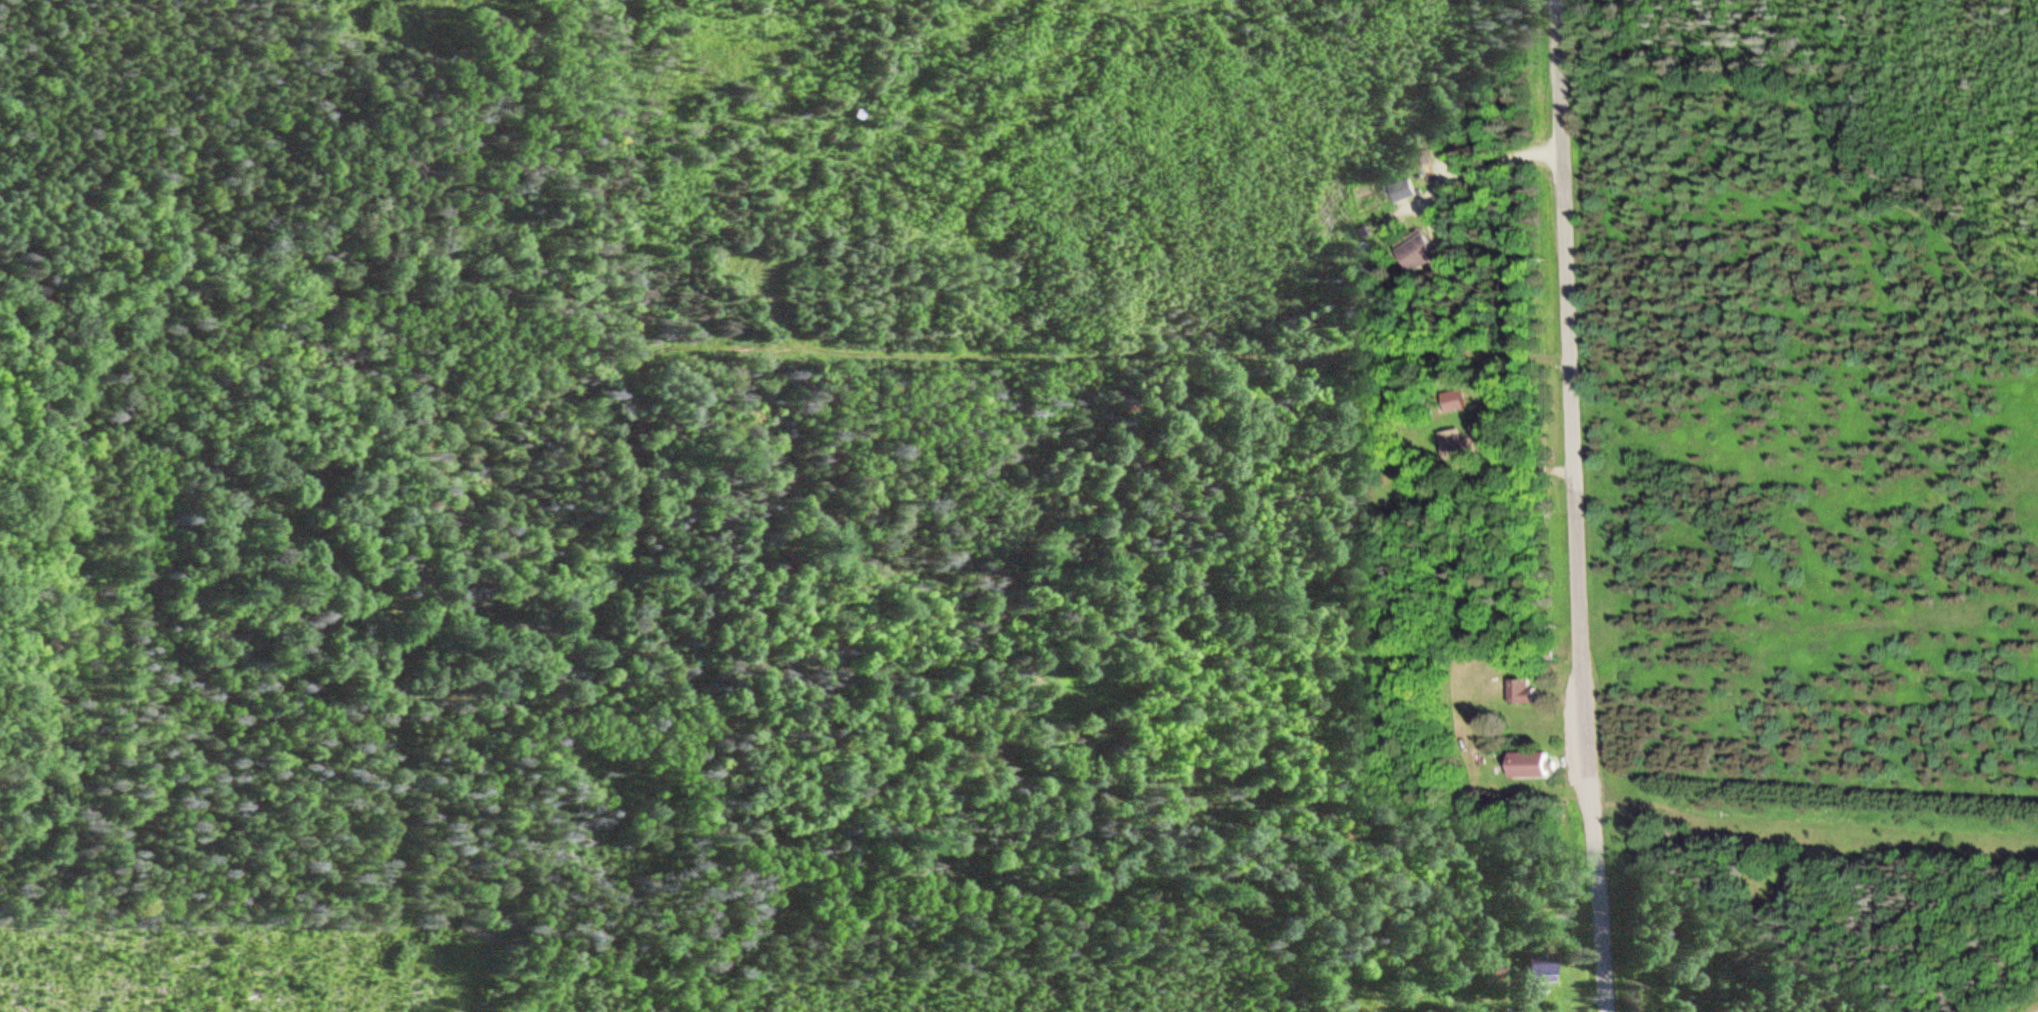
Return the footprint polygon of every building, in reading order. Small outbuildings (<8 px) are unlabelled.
[(1387,186),(1392,204),(1414,197),(1408,179),(1387,186)] [(1396,249),(1409,274),(1437,259),(1424,234),(1396,249)] [(1443,392),(1443,411),(1464,411),(1464,392),(1443,392)] [(1445,457),(1470,457),(1470,434),(1445,434),(1445,457)] [(1509,704),(1531,704),(1531,680),(1509,680),(1509,704)] [(1547,753),(1507,753),(1507,779),(1547,779),(1547,753)]
